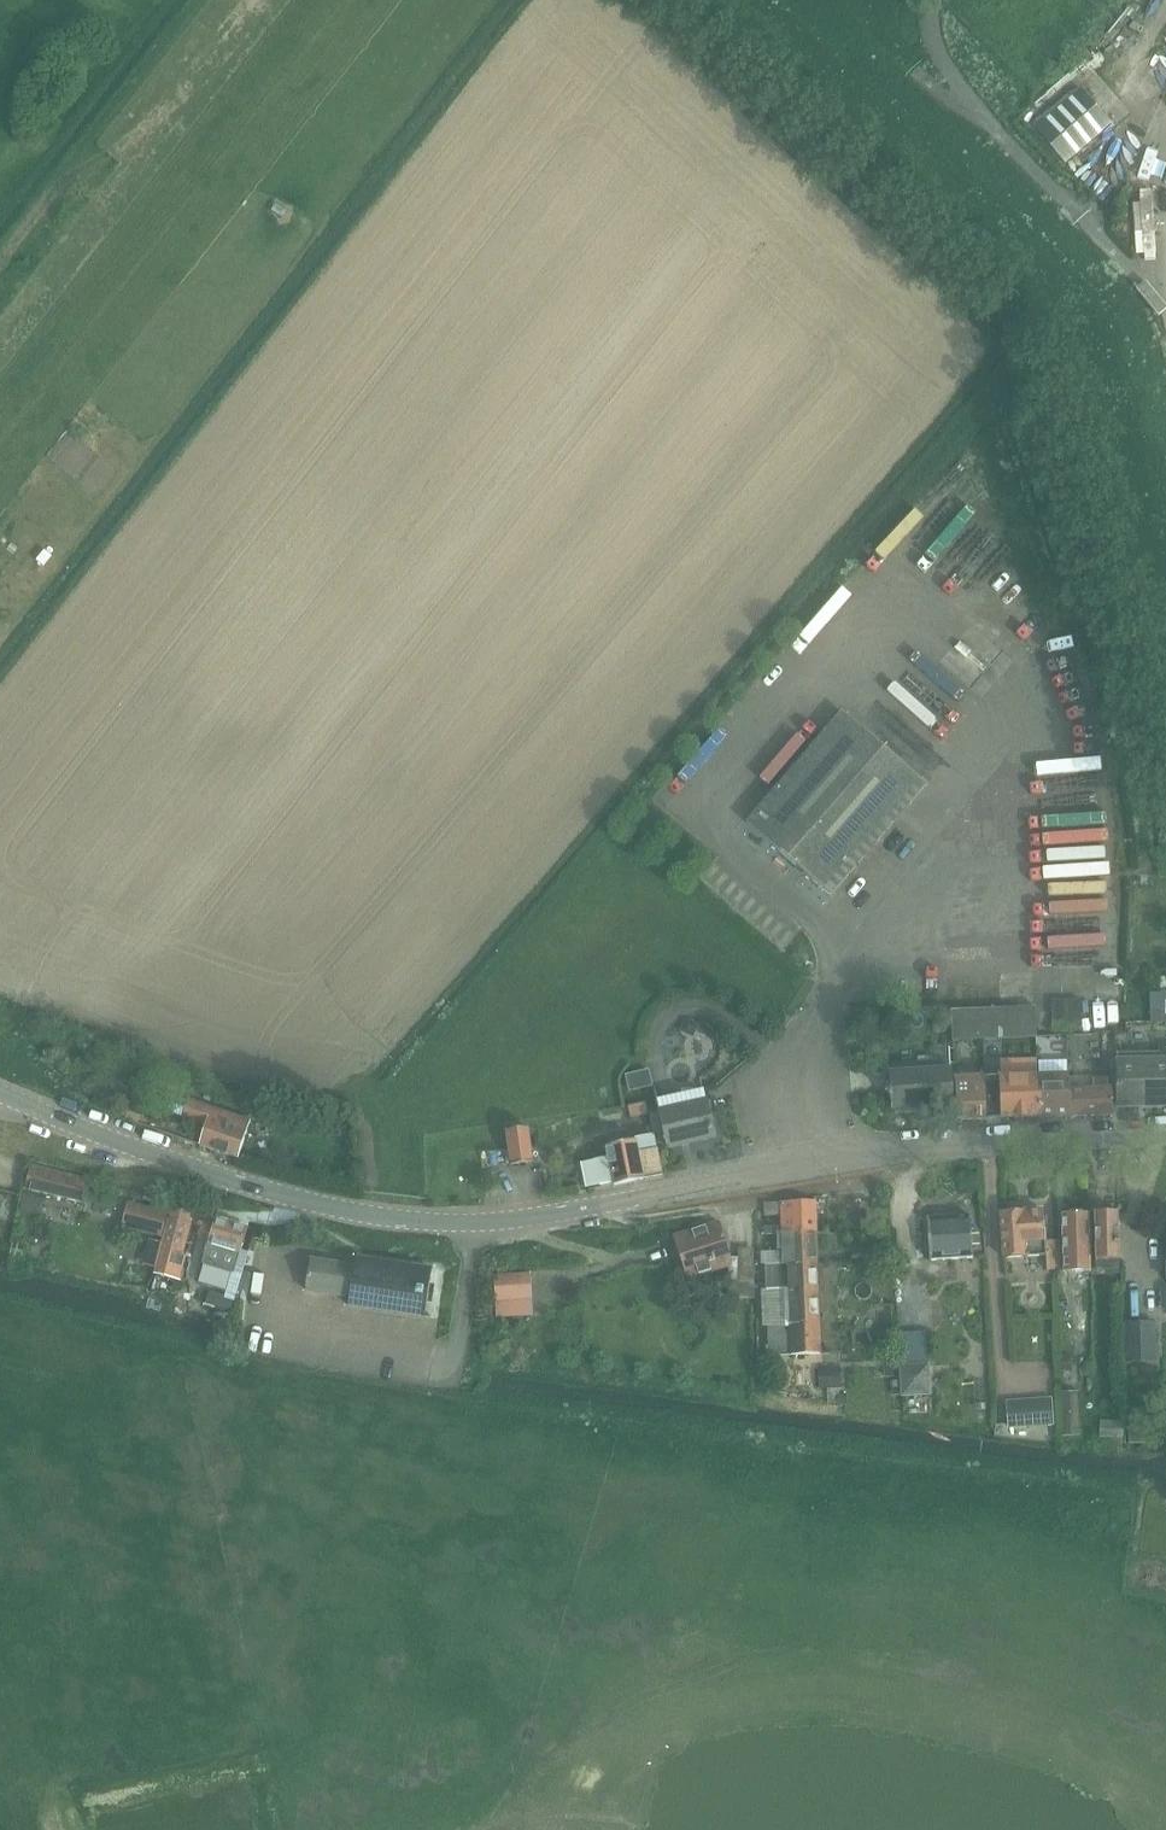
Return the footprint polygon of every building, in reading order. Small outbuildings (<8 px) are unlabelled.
[(1111,125),(1081,90),(1035,130),(1065,165),(1111,125)] [(841,712),(744,824),(828,896),(925,785),(841,712)] [(1160,978),(1161,993),(1151,994),(1152,1023),(1165,1023),(1165,977),(1160,978)] [(1081,1000),(1051,1000),(1052,1031),(1081,1030),(1081,1000)] [(982,1010),(983,1039),(1037,1037),(1036,1011),(1035,1011),(1035,1008),(982,1010)] [(952,1041),(983,1039),(982,1010),(951,1012),(952,1041)] [(686,1021),(682,1032),(690,1035),(694,1034),(698,1025),(686,1021)] [(1116,1054),(1118,1106),(1120,1106),(1120,1103),(1145,1103),(1145,1105),(1165,1105),(1165,1052),(1116,1054)] [(892,1109),(952,1106),(950,1069),(890,1072),(891,1092),(888,1092),(888,1097),(891,1097),(892,1109)] [(957,1121),(986,1120),(984,1077),(984,1073),(955,1074),(957,1121)] [(984,1077),(986,1120),(1039,1118),(1039,1077),(1039,1075),(1030,1075),(1030,1073),(1026,1073),(1026,1075),(984,1077)] [(1039,1077),(1039,1118),(1070,1117),(1069,1081),(1069,1073),(1063,1073),(1064,1081),(1057,1081),(1057,1076),(1039,1077)] [(107,1076),(97,1089),(114,1104),(125,1091),(107,1076)] [(1069,1081),(1070,1117),(1113,1115),(1112,1088),(1107,1088),(1107,1078),(1093,1079),(1093,1089),(1078,1089),(1077,1081),(1069,1081)] [(250,1121),(188,1100),(188,1101),(173,1096),(168,1113),(182,1118),(182,1119),(205,1127),(199,1145),(237,1158),(250,1121)] [(668,1148),(715,1137),(707,1100),(659,1111),(668,1148)] [(128,1110),(124,1118),(137,1123),(140,1115),(128,1110)] [(507,1132),(510,1158),(511,1165),(533,1162),(528,1129),(507,1132)] [(613,1183),(614,1186),(662,1175),(656,1148),(637,1152),(634,1141),(605,1148),(608,1158),(593,1161),(599,1186),(613,1183)] [(30,1165),(18,1210),(27,1210),(33,1209),(39,1206),(43,1202),(45,1194),(84,1204),(90,1180),(30,1165)] [(764,1235),(781,1235),(816,1233),(815,1201),(763,1203),(764,1216),(780,1216),(781,1227),(764,1227),(764,1235)] [(122,1227),(162,1238),(169,1213),(128,1202),(122,1227)] [(179,1279),(185,1257),(198,1209),(174,1203),(170,1218),(155,1273),(179,1279)] [(1063,1272),(1075,1272),(1091,1272),(1091,1255),(1089,1213),(1082,1214),(1082,1210),(1068,1210),(1068,1214),(1062,1214),(1063,1272)] [(1046,1270),(1060,1270),(1058,1242),(1044,1243),(1042,1211),(1000,1214),(1003,1259),(1045,1256),(1046,1270)] [(1095,1261),(1119,1261),(1118,1213),(1094,1213),(1095,1261)] [(972,1245),(979,1245),(978,1234),(971,1235),(970,1216),(927,1219),(930,1260),(972,1257),(972,1245)] [(203,1265),(198,1283),(226,1292),(232,1273),(234,1273),(235,1269),(247,1226),(214,1217),(202,1260),(201,1264),(203,1265)] [(686,1280),(727,1267),(727,1285),(753,1284),(753,1272),(753,1249),(738,1248),(738,1258),(730,1258),(719,1223),(673,1238),(686,1280)] [(781,1235),(782,1264),(817,1263),(816,1233),(781,1235)] [(424,1317),(432,1269),(355,1258),(354,1266),(310,1259),(305,1290),(349,1297),(348,1306),(424,1317)] [(782,1265),(765,1265),(767,1327),(768,1327),(786,1326),(785,1295),(818,1293),(817,1263),(782,1264),(782,1265)] [(496,1276),(497,1301),(530,1299),(529,1275),(496,1276)] [(753,1299),(753,1284),(727,1285),(727,1299),(753,1299)] [(768,1327),(769,1329),(790,1328),(790,1325),(819,1324),(818,1293),(785,1295),(786,1326),(768,1327)] [(1125,1323),(1126,1364),(1157,1363),(1156,1323),(1125,1323)] [(769,1356),(791,1356),(820,1355),(819,1324),(790,1325),(790,1328),(769,1329),(769,1356)] [(900,1377),(900,1366),(899,1357),(885,1357),(886,1377),(900,1377)] [(1071,1357),(1060,1357),(1060,1373),(1071,1373),(1071,1357)] [(900,1377),(901,1398),(931,1397),(930,1365),(900,1366),(900,1377)] [(840,1369),(819,1369),(819,1389),(840,1389),(840,1369)] [(1080,1391),(1063,1392),(1064,1436),(1081,1435),(1080,1391)] [(1052,1398),(1029,1400),(1031,1426),(1054,1424),(1052,1398)]
